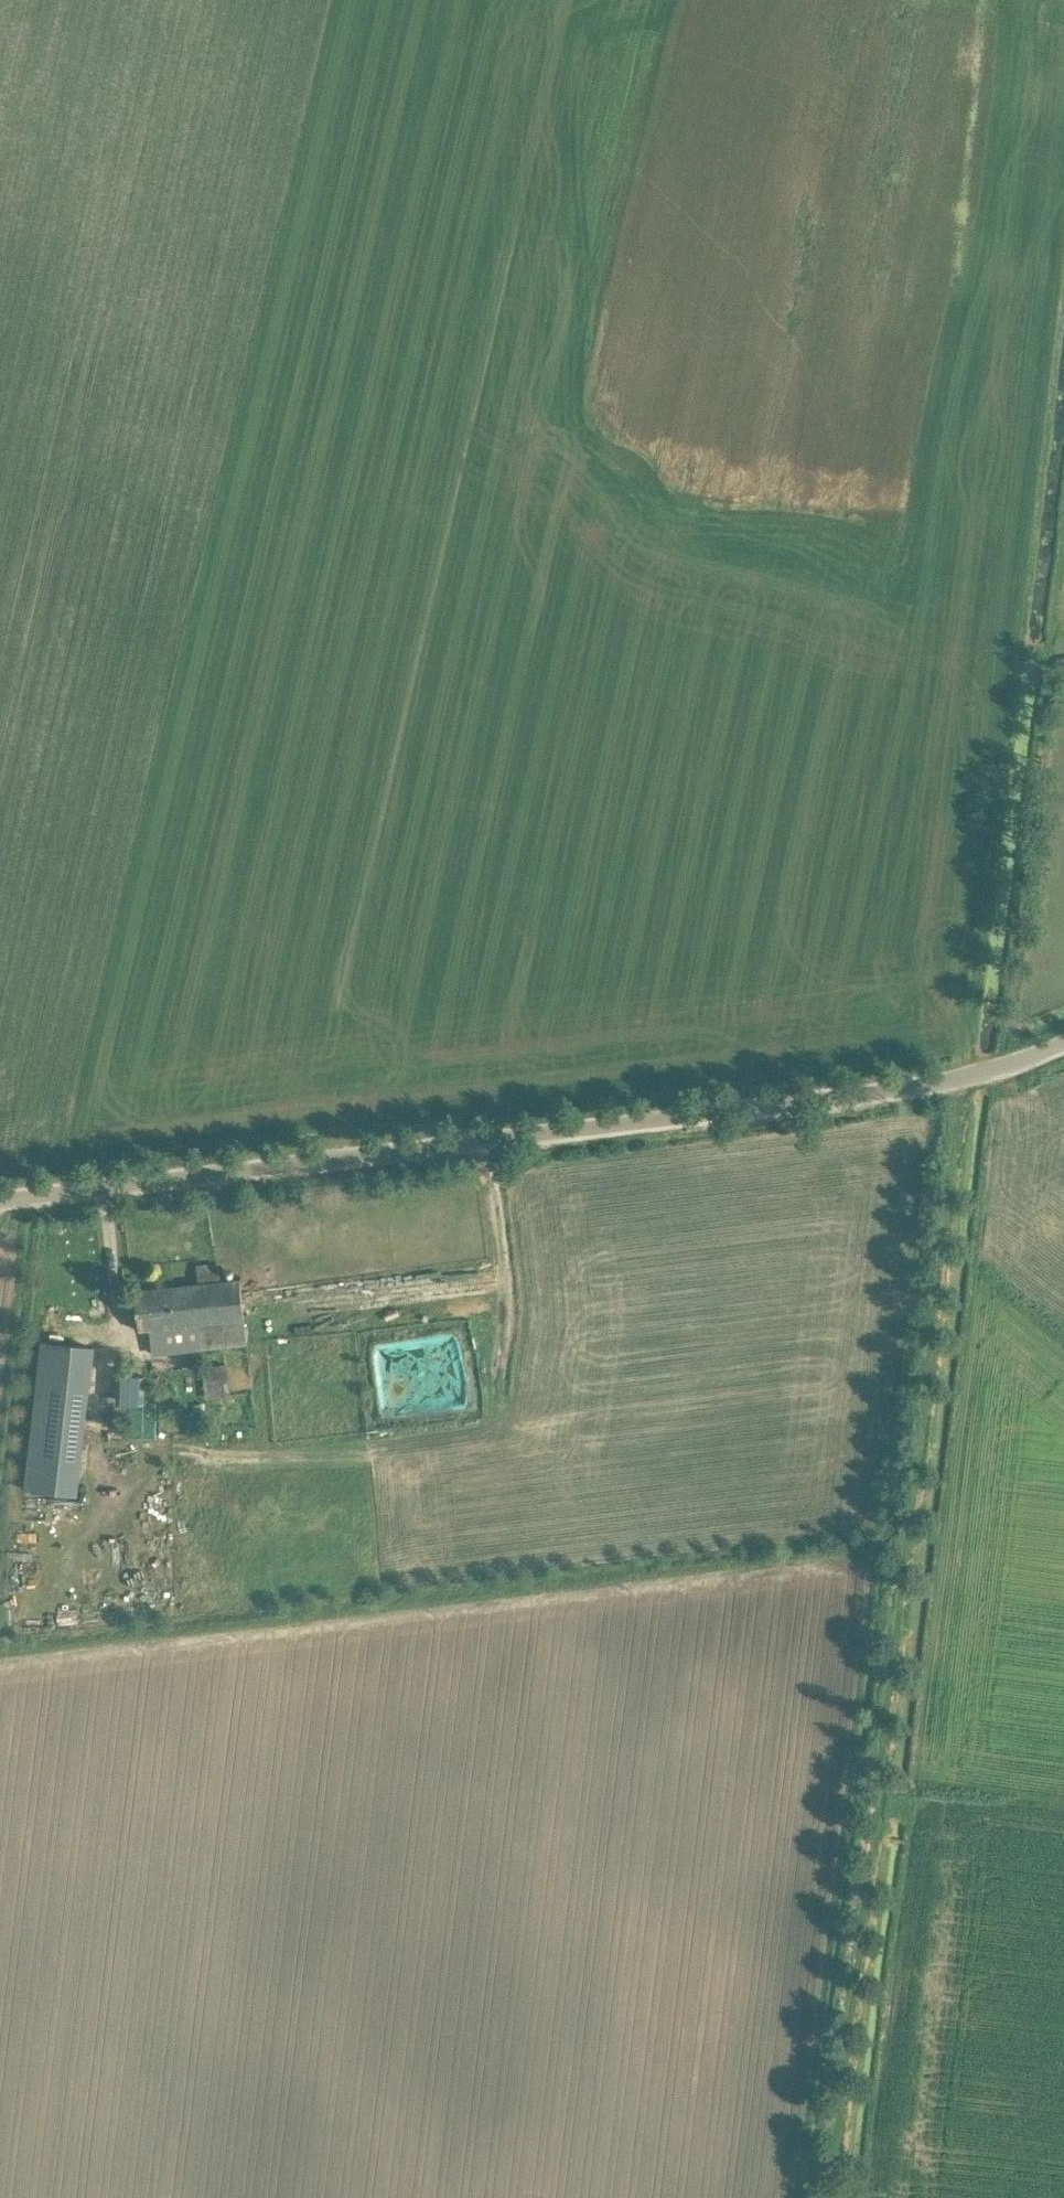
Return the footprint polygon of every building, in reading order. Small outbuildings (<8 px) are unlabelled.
[(240,1279),(135,1290),(139,1330),(179,1326),(181,1349),(247,1342),(240,1279)] [(42,1341),(26,1488),(78,1494),(93,1347),(42,1341)] [(206,1398),(231,1394),(225,1362),(201,1366),(206,1398)] [(143,1368),(118,1369),(120,1391),(144,1390),(143,1368)]
